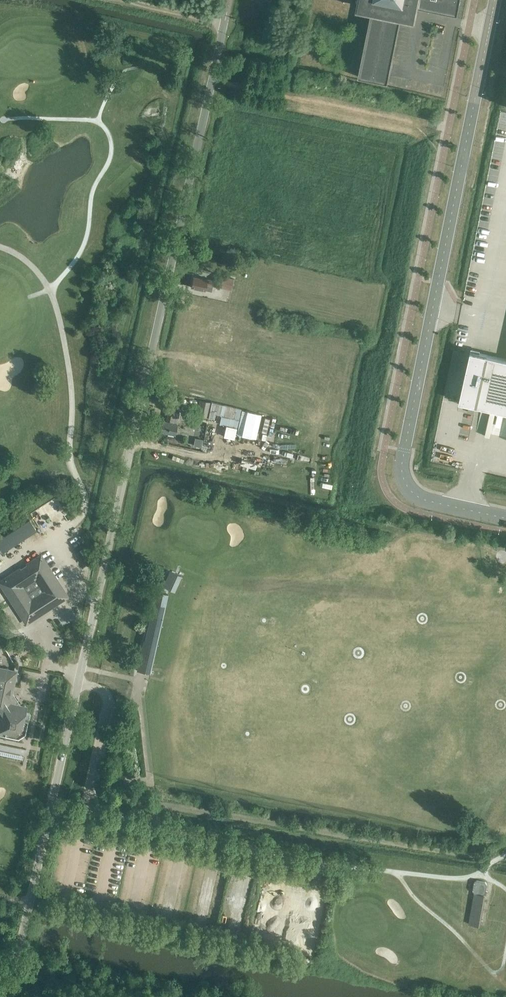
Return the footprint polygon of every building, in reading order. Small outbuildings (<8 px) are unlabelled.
[(461,0),(360,0),(358,8),(372,11),(358,76),(388,82),(401,17),(404,4),(418,6),(458,14),(461,0)] [(231,289),(233,279),(234,278),(219,275),(217,281),(207,279),(194,277),(191,287),(205,290),(205,289),(212,291),(213,285),(216,286),(231,289)] [(468,349),(457,399),(505,410),(505,357),(468,349)] [(237,427),(241,409),(201,400),(198,416),(208,418),(208,417),(214,418),(215,414),(221,415),(220,424),(237,427)] [(177,423),(180,413),(168,410),(166,421),(162,420),(160,431),(175,435),(177,423)] [(36,529),(30,520),(0,539),(0,547),(2,551),(36,529)] [(41,555),(0,581),(0,582),(26,622),(67,596),(41,555)] [(164,584),(175,588),(181,572),(170,567),(164,584)] [(150,673),(168,594),(155,591),(150,616),(151,616),(145,640),(144,640),(137,670),(150,673)] [(16,671),(0,668),(0,728),(15,732),(15,731),(20,728),(21,728),(25,707),(9,703),(16,671)] [(478,925),(483,894),(486,893),(487,884),(485,881),(477,880),(474,882),(473,890),(475,893),(469,924),(478,925)]
